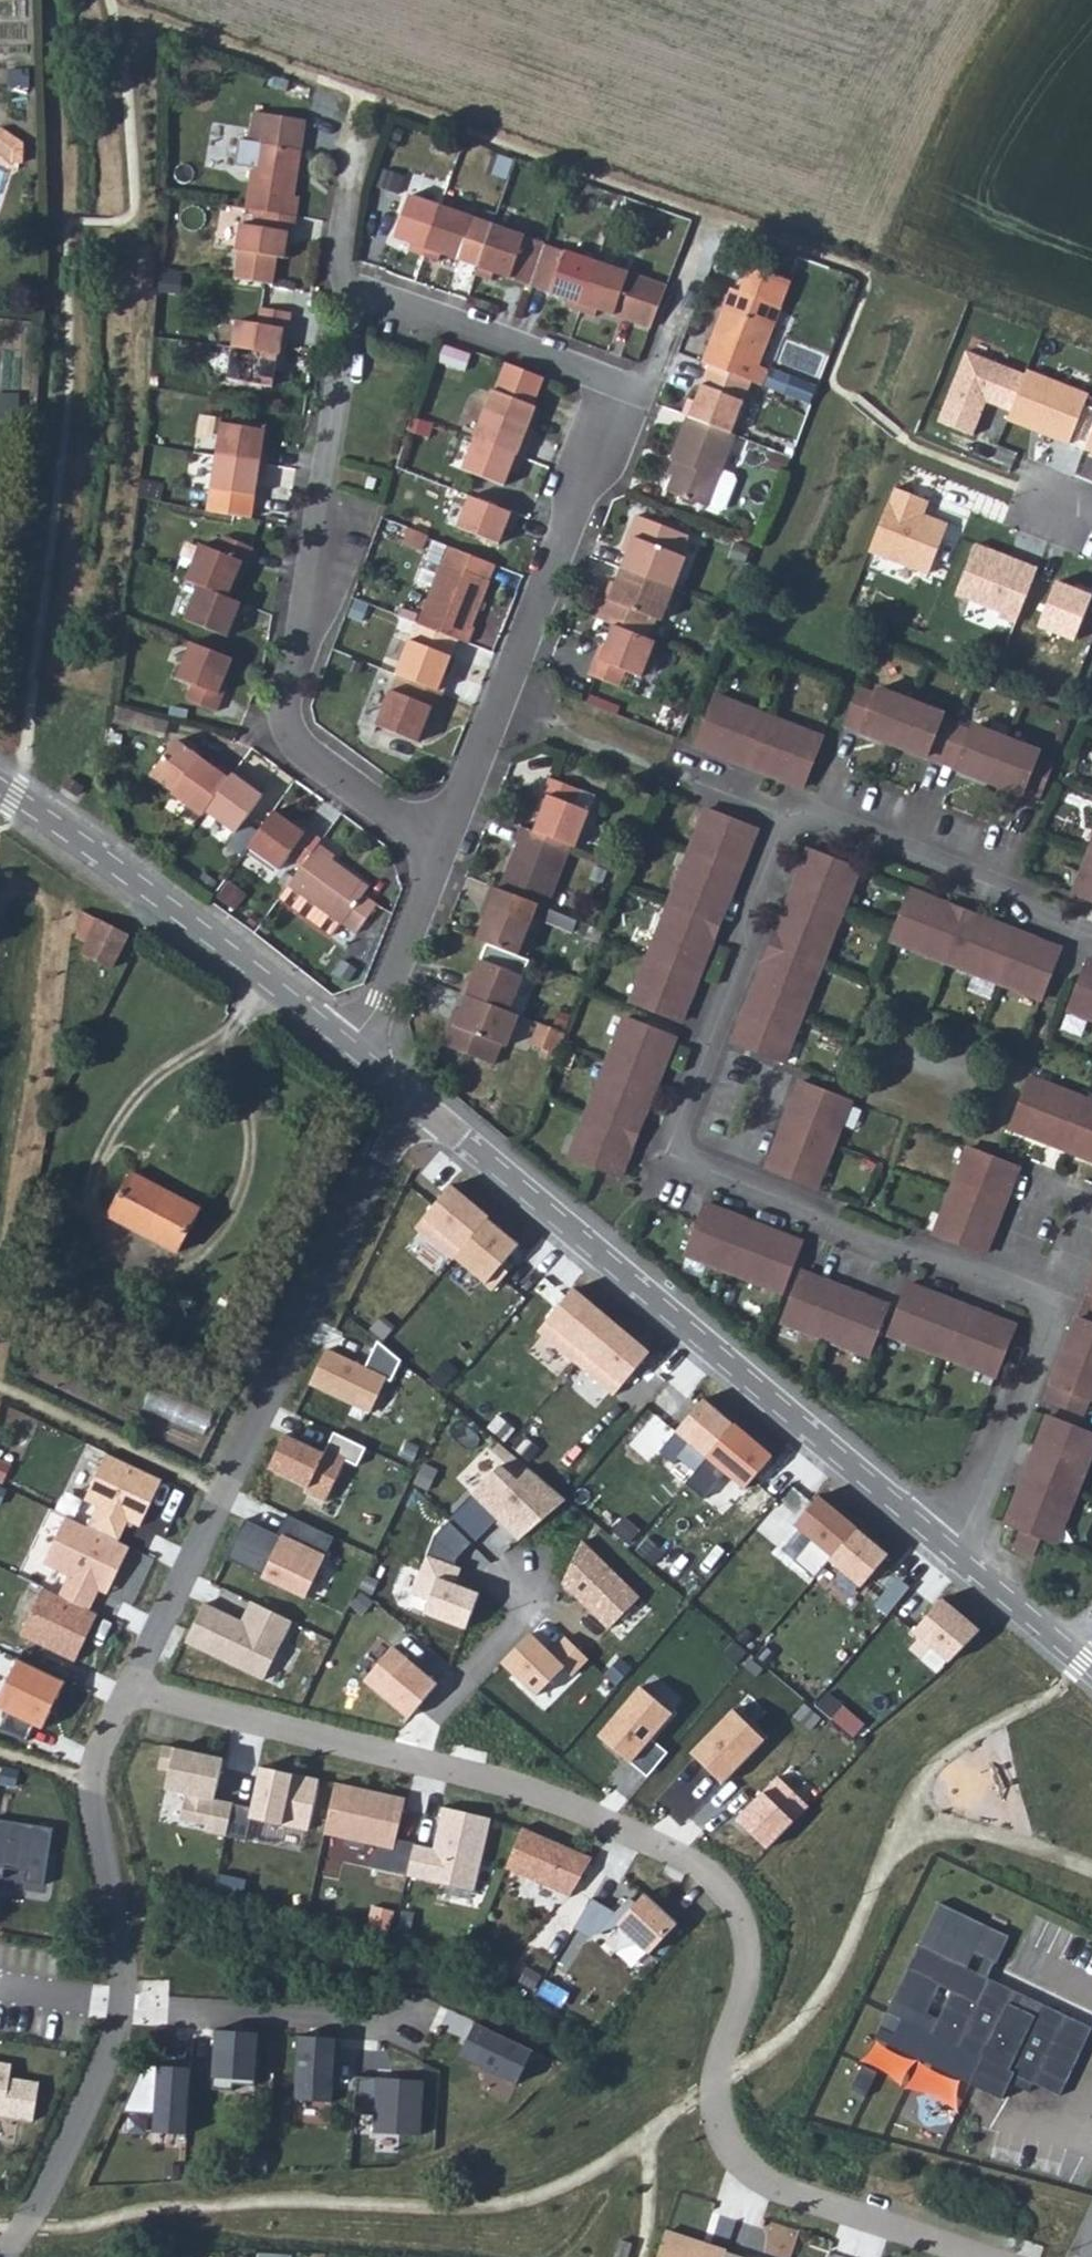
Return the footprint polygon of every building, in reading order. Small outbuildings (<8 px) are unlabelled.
[(252,167),(244,209),(269,213),(296,218),(300,219),(305,192),(297,192),(307,118),(255,110),(250,140),(240,139),(234,164),(252,167)] [(497,162),(515,170),(524,146),(506,139),(497,162)] [(416,238),(427,244),(447,192),(416,180),(400,222),(418,230),(416,238)] [(447,192),(427,244),(441,252),(447,242),(481,257),(498,213),(447,192)] [(296,218),(269,213),(267,228),(244,225),(241,252),(245,253),(241,281),(279,286),(283,258),(288,258),(296,218)] [(481,257),(479,262),(492,267),(495,259),(534,274),(550,233),(498,213),(481,257)] [(534,274),(533,277),(573,293),(571,300),(583,304),(603,254),(550,233),(534,274)] [(602,303),(656,324),(673,282),(603,254),(583,304),(600,310),(602,303)] [(737,285),(708,358),(717,362),(760,379),(763,380),(769,365),(760,360),(782,304),(737,285)] [(234,325),(232,348),(283,357),(287,336),(291,337),(294,318),(258,312),(255,327),(234,325)] [(961,347),(930,415),(968,432),(983,397),(1011,409),(1024,375),(961,347)] [(283,357),(232,348),(227,383),(267,388),(271,370),(285,371),(288,358),(283,357)] [(696,414),(739,431),(760,379),(717,362),(703,397),(695,394),(688,411),(696,414)] [(1087,400),(1024,375),(1011,409),(1006,420),(1069,445),(1087,400)] [(483,429),(536,451),(541,437),(530,430),(541,399),(501,381),(483,429)] [(731,468),(743,433),(739,431),(696,414),(679,457),(687,460),(676,489),(730,509),(745,473),(731,468)] [(220,423),(215,457),(267,466),(270,450),(259,448),(260,430),(220,423)] [(530,466),(536,451),(483,429),(470,462),(514,479),(522,463),(530,466)] [(267,466),(215,457),(210,490),(248,496),(252,479),(265,481),(267,466)] [(523,521),(529,507),(482,487),(473,508),(469,519),(508,534),(514,518),(523,521)] [(926,500),(893,488),(870,553),(929,573),(944,529),(919,520),(926,500)] [(625,545),(633,548),(647,513),(639,510),(625,545)] [(633,548),(627,563),(675,583),(688,555),(682,551),(689,532),(647,513),(633,548)] [(434,528),(414,520),(408,535),(428,542),(434,528)] [(204,540),(189,580),(200,584),(230,597),(239,573),(248,575),(258,550),(226,536),(220,546),(204,540)] [(474,635),(503,557),(458,538),(426,614),(474,635)] [(973,542),(951,592),(1013,619),(1035,569),(973,542)] [(620,578),(606,613),(623,620),(650,631),(657,611),(663,613),(675,583),(627,563),(620,578)] [(613,575),(599,610),(606,613),(620,578),(613,575)] [(1027,623),(1079,644),(1091,611),(1091,594),(1046,576),(1027,623)] [(236,624),(245,603),(230,597),(200,584),(186,618),(224,636),(232,623),(236,624)] [(648,672),(663,637),(650,631),(623,620),(613,643),(605,639),(595,667),(624,678),(631,665),(648,672)] [(411,667),(451,683),(459,663),(451,659),(456,645),(409,627),(395,661),(411,667)] [(228,658),(189,642),(175,676),(193,684),(186,699),(216,712),(228,682),(221,679),(228,658)] [(439,712),(451,683),(411,667),(404,684),(389,679),(375,711),(421,730),(431,708),(439,712)] [(855,688),(840,726),(1039,804),(1052,765),(1037,758),(1039,754),(974,729),(972,734),(941,723),(943,716),(875,690),(873,694),(855,688)] [(698,745),(803,787),(818,739),(717,696),(698,745)] [(152,773),(201,817),(208,809),(235,775),(214,758),(209,764),(190,742),(179,740),(152,773)] [(235,775),(208,809),(235,831),(260,798),(245,786),(249,780),(238,771),(235,775)] [(567,837),(578,842),(593,807),(580,800),(587,784),(554,771),(541,799),(548,803),(539,826),(567,837)] [(317,836),(323,828),(299,811),(294,816),(273,800),(248,832),(278,857),(290,843),(302,855),(317,836)] [(758,830),(704,808),(628,996),(680,1020),(758,830)] [(520,890),(542,899),(567,837),(539,826),(519,818),(513,834),(516,837),(500,882),(520,890)] [(1068,894),(1091,904),(1091,832),(1068,894)] [(302,855),(286,875),(349,925),(373,897),(358,887),(361,881),(329,852),(331,848),(317,836),(302,855)] [(781,1062),(855,871),(801,851),(728,1041),(781,1062)] [(481,934),(519,950),(532,915),(514,907),(520,890),(500,882),(494,880),(482,912),(487,915),(481,934)] [(1037,998),(1055,948),(906,890),(887,940),(1037,998)] [(118,933),(74,912),(67,938),(77,942),(75,951),(105,965),(118,933)] [(474,966),(466,985),(510,1004),(522,971),(487,956),(483,968),(474,966)] [(1085,959),(1068,1004),(1091,1014),(1091,962),(1085,959)] [(506,1037),(517,1007),(510,1004),(466,985),(461,1000),(448,1034),(492,1054),(500,1035),(506,1037)] [(441,1032),(448,1034),(461,1000),(454,997),(441,1032)] [(672,1037),(620,1015),(565,1153),(617,1176),(672,1037)] [(544,1047),(561,1053),(570,1029),(541,1017),(536,1033),(547,1038),(544,1047)] [(1012,1127),(1091,1159),(1091,1102),(1031,1079),(1012,1127)] [(764,1173),(814,1192),(848,1105),(797,1086),(764,1173)] [(1018,1169),(967,1150),(933,1237),(983,1256),(1018,1169)] [(186,1206),(116,1168),(92,1211),(164,1248),(186,1206)] [(462,1250),(488,1219),(452,1189),(426,1220),(462,1250)] [(678,1254),(774,1291),(793,1238),(699,1202),(678,1254)] [(462,1250),(493,1277),(520,1245),(488,1219),(462,1250)] [(882,1304),(797,1271),(778,1322),(863,1354),(882,1304)] [(1080,1417),(1086,1401),(1091,1403),(1091,1278),(1044,1403),(1080,1417)] [(902,1288),(886,1332),(992,1374),(1009,1330),(902,1288)] [(584,1355),(610,1324),(574,1294),(548,1325),(584,1355)] [(584,1355),(615,1382),(643,1350),(610,1324),(584,1355)] [(361,1369),(322,1347),(307,1383),(361,1412),(379,1378),(384,1379),(394,1362),(373,1342),(361,1369)] [(150,1392),(144,1409),(204,1430),(210,1413),(150,1392)] [(705,1397),(675,1431),(688,1443),(679,1453),(697,1469),(707,1457),(736,1425),(705,1397)] [(1091,1447),(1091,1434),(1047,1418),(1004,1523),(1019,1530),(1012,1550),(1035,1559),(1042,1541),(1055,1545),(1091,1447)] [(736,1425),(707,1457),(743,1488),(771,1456),(736,1425)] [(288,1435),(271,1469),(309,1487),(307,1492),(325,1500),(343,1461),(357,1468),(366,1449),(334,1433),(324,1452),(288,1435)] [(107,1452),(85,1500),(99,1505),(90,1524),(122,1542),(131,1521),(140,1526),(162,1479),(107,1452)] [(506,1470),(451,1525),(471,1544),(475,1547),(498,1524),(521,1548),(571,1501),(533,1472),(520,1485),(506,1470)] [(831,1557),(856,1526),(821,1496),(795,1527),(831,1557)] [(246,1516),(226,1558),(307,1597),(336,1537),(289,1515),(280,1533),(246,1516)] [(67,1516),(45,1562),(68,1573),(58,1595),(90,1610),(100,1589),(109,1594),(131,1547),(122,1542),(67,1516)] [(434,1542),(417,1595),(427,1598),(421,1618),(470,1634),(482,1594),(459,1587),(464,1571),(454,1568),(457,1558),(471,1544),(451,1525),(434,1542)] [(831,1557),(862,1584),(889,1552),(856,1526),(831,1557)] [(588,1541),(565,1589),(610,1632),(641,1598),(588,1541)] [(21,1634),(76,1661),(99,1615),(90,1610),(58,1595),(44,1587),(21,1634)] [(206,1602),(186,1645),(266,1682),(295,1619),(251,1599),(242,1619),(206,1602)] [(943,1600),(915,1632),(950,1664),(979,1631),(943,1600)] [(534,1637),(508,1665),(544,1698),(566,1674),(575,1682),(596,1659),(571,1637),(554,1656),(534,1637)] [(398,1645),(370,1676),(411,1712),(438,1682),(398,1645)] [(15,1660),(0,1653),(0,1692),(15,1660)] [(21,1656),(0,1700),(0,1704),(11,1710),(2,1728),(27,1740),(35,1723),(44,1727),(68,1679),(21,1656)] [(654,1674),(607,1733),(635,1756),(682,1697),(654,1674)] [(748,1691),(691,1747),(723,1779),(767,1735),(755,1722),(767,1710),(748,1691)] [(225,1756),(176,1744),(166,1786),(187,1791),(181,1817),(210,1824),(208,1832),(228,1836),(235,1803),(216,1799),(225,1756)] [(308,1829),(317,1781),(266,1771),(260,1802),(254,1800),(253,1808),(235,1803),(228,1836),(245,1839),(250,1817),(308,1829)] [(780,1777),(739,1819),(769,1847),(809,1804),(780,1777)] [(404,1799),(336,1784),(325,1835),(377,1846),(372,1868),(408,1876),(415,1845),(395,1841),(404,1799)] [(493,1816),(446,1805),(436,1849),(415,1845),(408,1876),(476,1891),(493,1816)] [(0,1820),(0,1872),(1,1872),(2,1866),(21,1868),(19,1884),(41,1887),(49,1827),(0,1820)] [(523,1826),(506,1868),(570,1894),(595,1855),(523,1826)] [(593,1897),(575,1925),(593,1933),(622,1922),(651,1951),(678,1920),(647,1893),(638,1904),(631,1897),(614,1911),(593,1897)] [(1091,2031),(1091,2026),(975,1972),(991,1936),(934,1910),(887,2012),(957,2045),(953,2054),(968,2086),(1003,2102),(1014,2077),(1061,2098),(1091,2031)] [(482,2061),(479,2067),(518,2086),(534,2056),(483,2031),(471,2055),(482,2061)] [(261,2036),(219,2033),(216,2082),(257,2085),(261,2036)] [(340,2039),(299,2036),(294,2107),(344,2110),(345,2091),(336,2090),(340,2039)] [(34,2120),(41,2081),(13,2076),(15,2064),(0,2061),(0,2114),(34,2120)] [(191,2141),(194,2069),(146,2067),(125,2117),(157,2118),(157,2140),(191,2141)] [(425,2082),(361,2080),(360,2117),(377,2117),(377,2138),(423,2140),(425,2082)] [(727,2251),(667,2230),(658,2256),(725,2256),(727,2251)]
